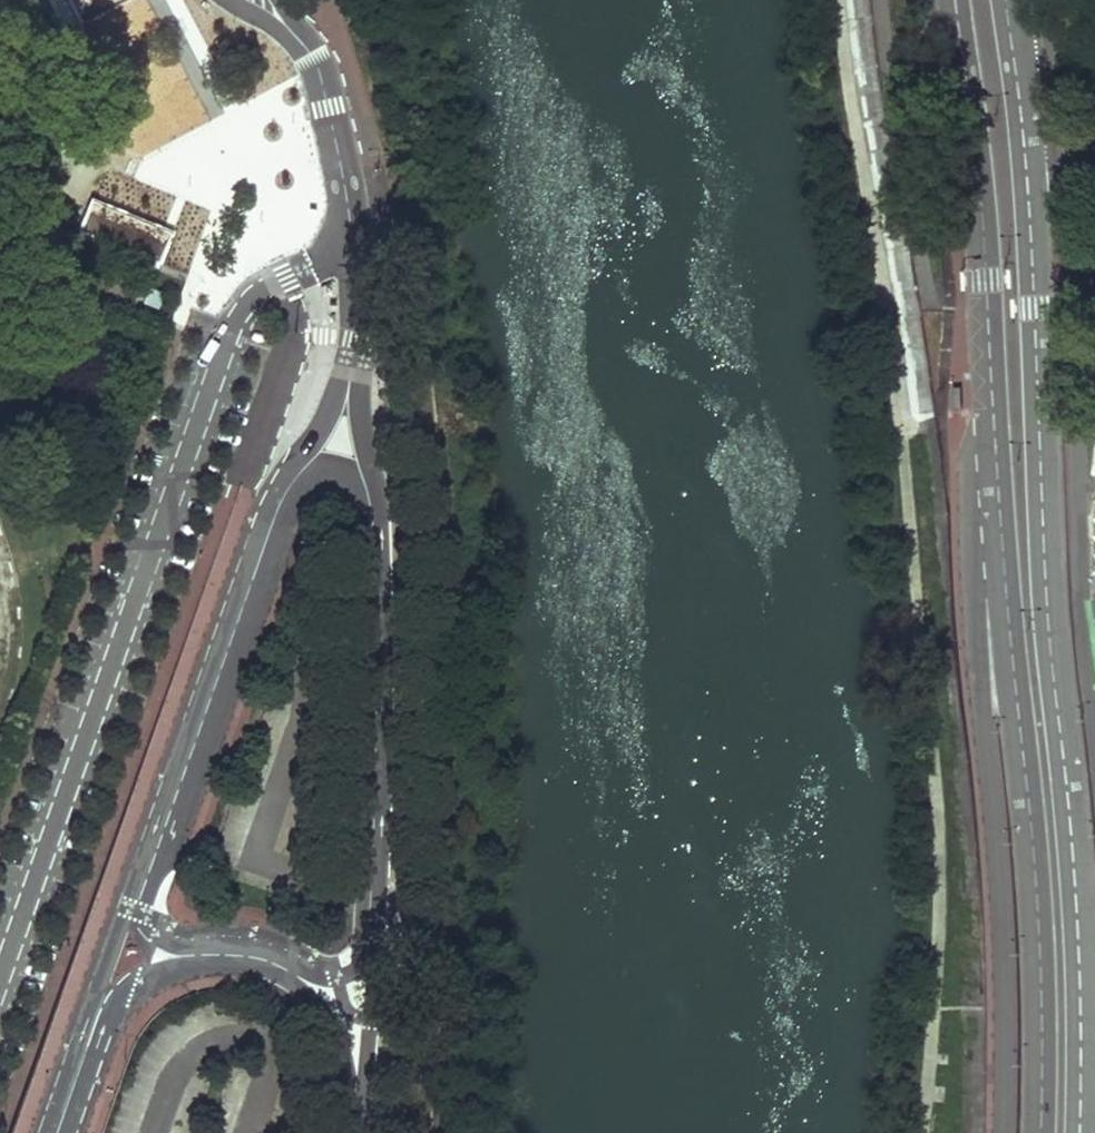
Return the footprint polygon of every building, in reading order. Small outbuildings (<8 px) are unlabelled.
[(961,387),(952,387),(953,408),(961,408),(961,387)]
